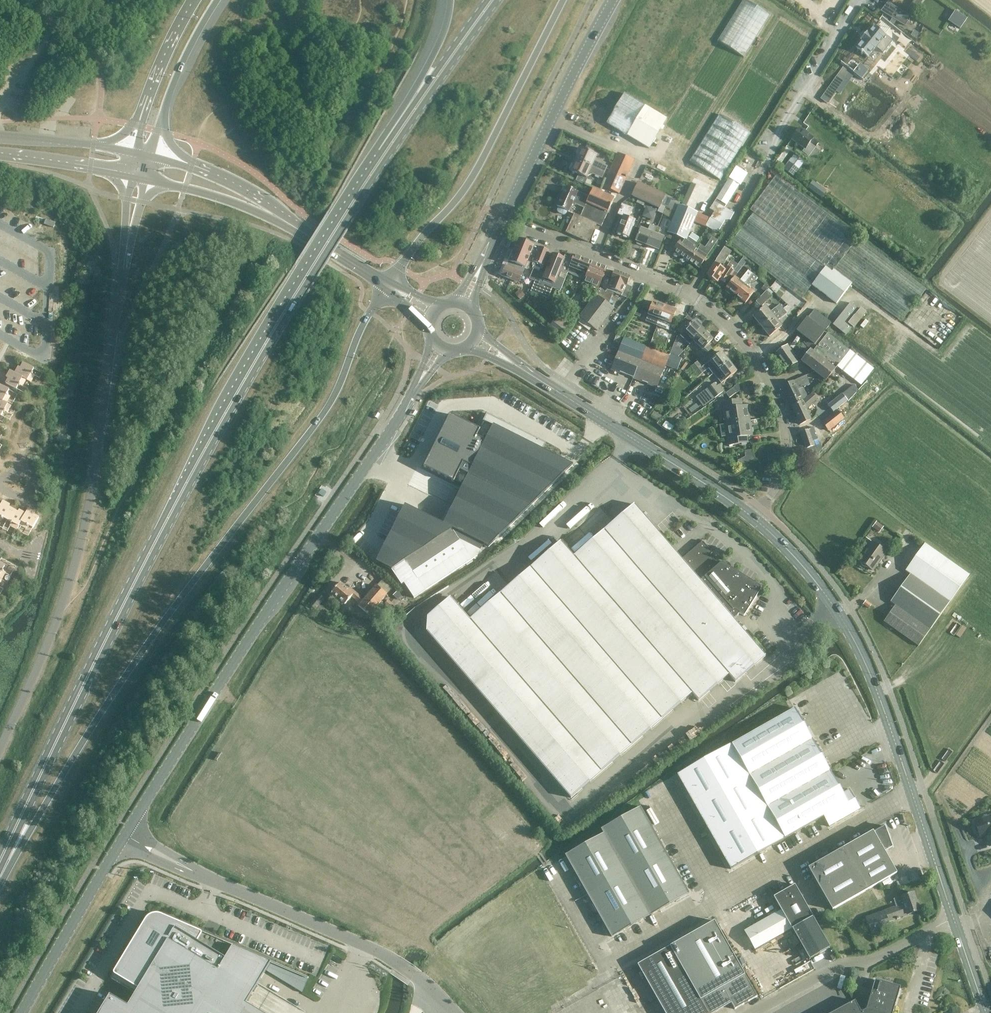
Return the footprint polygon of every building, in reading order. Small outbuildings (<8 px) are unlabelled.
[(769,13),(746,0),(741,0),(719,41),(745,56),(769,13)] [(884,13),(892,18),(890,22),(893,25),(896,20),(905,25),(922,1),(921,0),(915,0),(905,14),(891,5),(884,13)] [(856,48),(861,52),(860,53),(862,54),(863,53),(868,58),(876,47),(883,53),(892,42),(885,36),(886,35),(881,31),(881,30),(880,29),(879,30),(874,26),(868,33),(867,32),(861,39),(862,41),(856,48)] [(830,84),(820,98),(828,104),(838,89),(830,84)] [(624,93),(606,123),(649,148),(666,118),(624,93)] [(799,128),(791,139),(804,149),(802,152),(809,157),(815,149),(819,143),(804,132),(799,128)] [(576,160),(602,171),(604,167),(594,163),(597,155),(581,148),(576,160)] [(610,169),(626,177),(634,160),(617,153),(610,169)] [(793,155),(783,169),(793,176),(803,162),(793,155)] [(602,178),(604,172),(602,171),(576,160),(570,171),(587,179),(589,173),(602,178)] [(619,194),(626,177),(610,169),(602,187),(619,194)] [(753,213),(729,244),(776,279),(772,284),(770,286),(769,288),(774,292),(782,283),(800,297),(801,298),(811,285),(827,296),(836,303),(851,284),(902,322),(926,289),(776,175),(749,210),(753,213)] [(726,205),(739,184),(728,178),(715,198),(726,205)] [(813,181),(808,188),(821,198),(826,191),(813,181)] [(666,195),(651,189),(638,182),(631,196),(658,208),(659,209),(661,205),(666,195)] [(557,206),(558,207),(557,210),(557,212),(558,213),(562,215),(564,215),(566,214),(567,211),(569,212),(571,207),(573,208),(575,204),(584,208),(580,216),(574,213),(565,232),(588,243),(597,225),(601,227),(607,213),(614,198),(592,188),(588,197),(566,187),(557,206)] [(617,214),(623,217),(616,233),(628,238),(635,220),(629,218),(633,208),(621,204),(617,214)] [(718,233),(720,229),(725,221),(730,220),(734,213),(719,204),(705,226),(718,233)] [(657,212),(660,213),(662,214),(672,219),(675,212),(665,207),(661,205),(659,209),(658,208),(657,212)] [(698,213),(678,205),(675,212),(672,219),(666,232),(687,240),(688,237),(690,232),(699,236),(707,217),(698,213)] [(643,216),(653,219),(656,209),(645,206),(643,216)] [(636,241),(647,246),(655,226),(650,224),(648,230),(641,228),(636,241)] [(661,229),(655,226),(647,246),(659,250),(664,237),(658,235),(661,229)] [(513,251),(508,261),(525,268),(528,261),(533,263),(532,265),(542,269),(543,266),(549,250),(539,246),(539,247),(535,245),(514,236),(508,249),(513,251)] [(687,240),(685,242),(681,239),(673,251),(689,262),(697,250),(693,248),(697,243),(688,237),(687,240)] [(708,255),(714,246),(717,241),(712,237),(708,242),(705,247),(700,245),(697,250),(689,262),(698,268),(708,255)] [(731,252),(724,247),(706,275),(717,282),(721,277),(727,281),(734,271),(737,273),(741,267),(738,265),(731,260),(727,267),(725,270),(721,268),(731,252)] [(559,271),(565,256),(564,255),(563,258),(552,253),(544,273),(538,271),(534,281),(541,283),(543,278),(554,283),(556,276),(559,270),(559,271)] [(584,276),(586,271),(587,271),(591,261),(574,254),(572,259),(565,256),(559,271),(566,273),(568,270),(584,276)] [(523,273),(525,268),(508,261),(507,264),(506,267),(506,266),(502,276),(519,282),(523,273)] [(598,290),(601,281),(603,277),(603,278),(607,268),(591,261),(587,271),(582,283),(598,290)] [(529,279),(534,281),(538,271),(533,269),(529,279)] [(735,295),(752,274),(747,270),(739,280),(735,276),(726,287),(726,288),(725,290),(729,294),(731,292),(735,295)] [(629,277),(614,271),(605,293),(600,289),(596,294),(578,317),(597,331),(614,308),(609,304),(613,293),(627,298),(632,288),(626,285),(629,277)] [(757,278),(752,274),(735,295),(745,303),(754,292),(749,288),(757,278)] [(756,302),(761,307),(772,296),(766,290),(756,302)] [(657,326),(664,306),(653,301),(647,315),(645,321),(657,326)] [(845,335),(852,326),(854,328),(866,312),(861,308),(859,309),(850,302),(833,325),(838,329),(845,335)] [(782,326),(777,320),(794,307),(789,303),(783,308),(777,312),(778,313),(774,316),(761,326),(769,337),(782,326)] [(774,308),(777,312),(783,308),(779,304),(774,308)] [(668,330),(671,324),(676,310),(664,306),(657,326),(668,330)] [(753,317),(761,326),(774,316),(766,306),(753,317)] [(815,346),(814,347),(816,349),(831,329),(835,332),(838,329),(833,325),(831,323),(814,309),(807,318),(796,331),(806,339),(815,346)] [(703,330),(699,327),(701,325),(696,320),(694,322),(693,322),(687,316),(681,323),(679,327),(677,330),(681,334),(680,335),(689,345),(693,341),(703,330)] [(562,337),(569,327),(557,317),(549,327),(562,337)] [(831,336),(835,332),(831,329),(816,349),(837,367),(849,351),(831,336)] [(712,339),(703,330),(693,341),(701,350),(699,352),(704,357),(712,348),(708,344),(712,339)] [(634,378),(646,347),(623,337),(611,369),(634,378)] [(787,369),(797,362),(806,354),(814,347),(815,346),(806,339),(803,342),(799,345),(800,348),(791,354),(786,346),(776,352),(787,369)] [(657,387),(665,365),(669,355),(646,347),(634,378),(657,387)] [(835,369),(837,367),(816,349),(814,347),(806,354),(801,361),(826,381),(835,369)] [(874,369),(851,352),(849,351),(837,367),(861,386),(874,369)] [(713,374),(717,371),(729,362),(721,352),(709,361),(710,362),(702,367),(697,361),(691,366),(698,376),(704,372),(703,372),(709,368),(713,374)] [(665,365),(671,367),(676,356),(670,353),(669,355),(665,365)] [(680,358),(680,357),(678,356),(678,357),(676,356),(671,367),(677,370),(681,358),(680,358)] [(17,369),(15,373),(25,379),(31,381),(34,375),(32,373),(33,372),(31,372),(33,368),(23,362),(19,370),(17,369)] [(717,371),(721,376),(725,381),(737,372),(729,362),(717,371)] [(25,379),(15,373),(9,370),(7,375),(9,376),(5,383),(16,388),(18,385),(19,385),(20,384),(22,385),(25,379)] [(782,385),(791,406),(808,398),(807,396),(803,388),(810,385),(806,375),(794,381),(782,385)] [(719,384),(717,386),(714,383),(707,389),(704,391),(706,394),(699,398),(704,406),(711,401),(714,398),(724,391),(719,384)] [(6,403),(10,396),(8,395),(8,394),(7,394),(9,390),(0,385),(0,400),(6,403)] [(828,405),(833,412),(836,410),(858,391),(853,385),(842,394),(828,405)] [(730,400),(741,397),(739,386),(727,388),(730,400)] [(808,398),(791,406),(800,425),(811,419),(807,410),(818,399),(812,392),(807,396),(808,398)] [(1,415),(3,412),(5,412),(5,411),(7,413),(11,406),(6,403),(0,400),(0,415),(1,415)] [(721,403),(724,424),(750,420),(747,405),(742,406),(741,400),(721,403)] [(837,410),(821,423),(828,431),(830,429),(843,419),(837,410)] [(375,562),(391,569),(401,584),(404,582),(414,598),(425,591),(478,556),(480,551),(483,545),(484,545),(488,547),(573,465),(543,450),(546,443),(487,413),(479,428),(450,414),(423,467),(451,481),(454,482),(454,481),(463,485),(443,524),(432,518),(405,504),(375,562)] [(724,424),(728,446),(748,443),(747,436),(752,435),(750,420),(724,424)] [(800,432),(805,448),(803,450),(806,458),(818,454),(822,449),(820,444),(814,446),(812,441),(816,439),(814,433),(815,433),(813,427),(800,432)] [(745,456),(739,458),(741,464),(754,459),(750,449),(744,452),(745,456)] [(7,520),(13,509),(6,506),(7,503),(3,501),(0,506),(0,520),(1,521),(2,518),(3,519),(4,518),(7,520)] [(702,541),(682,559),(634,504),(573,556),(560,541),(525,572),(656,724),(692,693),(698,701),(728,675),(735,682),(765,656),(733,619),(740,613),(744,616),(760,591),(760,590),(760,589),(760,588),(760,587),(759,586),(721,562),(718,564),(710,555),(712,552),(702,541)] [(13,509),(7,520),(11,522),(10,523),(11,524),(10,526),(17,529),(19,525),(25,514),(21,511),(20,513),(13,509)] [(28,509),(25,514),(19,525),(26,529),(27,527),(28,527),(29,526),(32,528),(38,517),(31,513),(32,511),(28,509)] [(872,542),(859,561),(860,562),(861,564),(862,566),(865,567),(867,567),(872,570),(885,552),(872,542)] [(883,621),(918,646),(942,613),(949,602),(969,574),(925,543),(905,571),(910,574),(890,602),(895,605),(883,621)] [(571,798),(656,724),(525,572),(470,620),(450,597),(427,616),(426,631),(571,798)] [(376,585),(364,600),(350,587),(348,589),(340,582),(331,593),(345,605),(351,597),(360,604),(358,606),(369,616),(387,595),(376,585)] [(399,590),(393,596),(397,600),(403,594),(399,590)] [(318,594),(309,604),(315,610),(324,599),(318,594)] [(388,599),(384,604),(391,610),(395,606),(388,599)] [(727,747),(744,778),(812,739),(794,708),(727,747)] [(744,778),(762,809),(829,771),(812,739),(744,778)] [(677,775),(730,869),(780,841),(762,809),(744,778),(727,747),(677,775)] [(842,793),(829,771),(762,809),(780,841),(823,816),(829,827),(860,809),(849,789),(842,793)] [(601,829),(603,833),(626,874),(650,915),(689,893),(640,806),(601,829)] [(976,832),(978,833),(980,837),(986,835),(990,846),(990,845),(990,815),(988,816),(986,815),(982,816),(982,818),(974,821),(976,825),(974,827),(976,832)] [(855,868),(867,890),(896,874),(884,852),(892,848),(885,826),(874,832),(873,831),(843,847),(855,868)] [(588,896),(626,874),(603,833),(565,855),(588,896)] [(819,888),(855,868),(843,847),(807,867),(819,888)] [(831,910),(867,890),(855,868),(819,888),(831,910)] [(626,874),(588,896),(611,937),(650,915),(626,874)] [(773,897),(781,910),(792,929),(813,916),(802,897),(794,884),(773,897)] [(865,917),(871,934),(890,927),(888,920),(919,910),(913,892),(900,896),(900,897),(893,899),(895,906),(865,917)] [(755,950),(792,929),(781,910),(744,931),(755,950)] [(99,1012),(262,1012),(246,1004),(271,962),(233,946),(201,931),(164,916),(160,914),(158,913),(156,913),(154,914),(152,914),(151,915),(149,916),(148,917),(147,918),(145,920),(113,973),(111,976),(111,977),(111,978),(111,979),(112,979),(113,980),(135,993),(128,1005),(110,995),(99,1012)] [(813,916),(792,929),(809,959),(830,947),(813,916)] [(757,997),(714,921),(669,946),(707,1012),(713,1012),(731,1003),(734,1009),(757,997)] [(669,946),(637,964),(665,1012),(707,1012),(669,946)] [(866,1009),(861,1012),(855,1001),(832,1012),(892,1012),(900,987),(880,981),(875,979),(872,990),(866,1009)] [(615,1012),(643,1012),(626,981),(604,992),(615,1012)]
